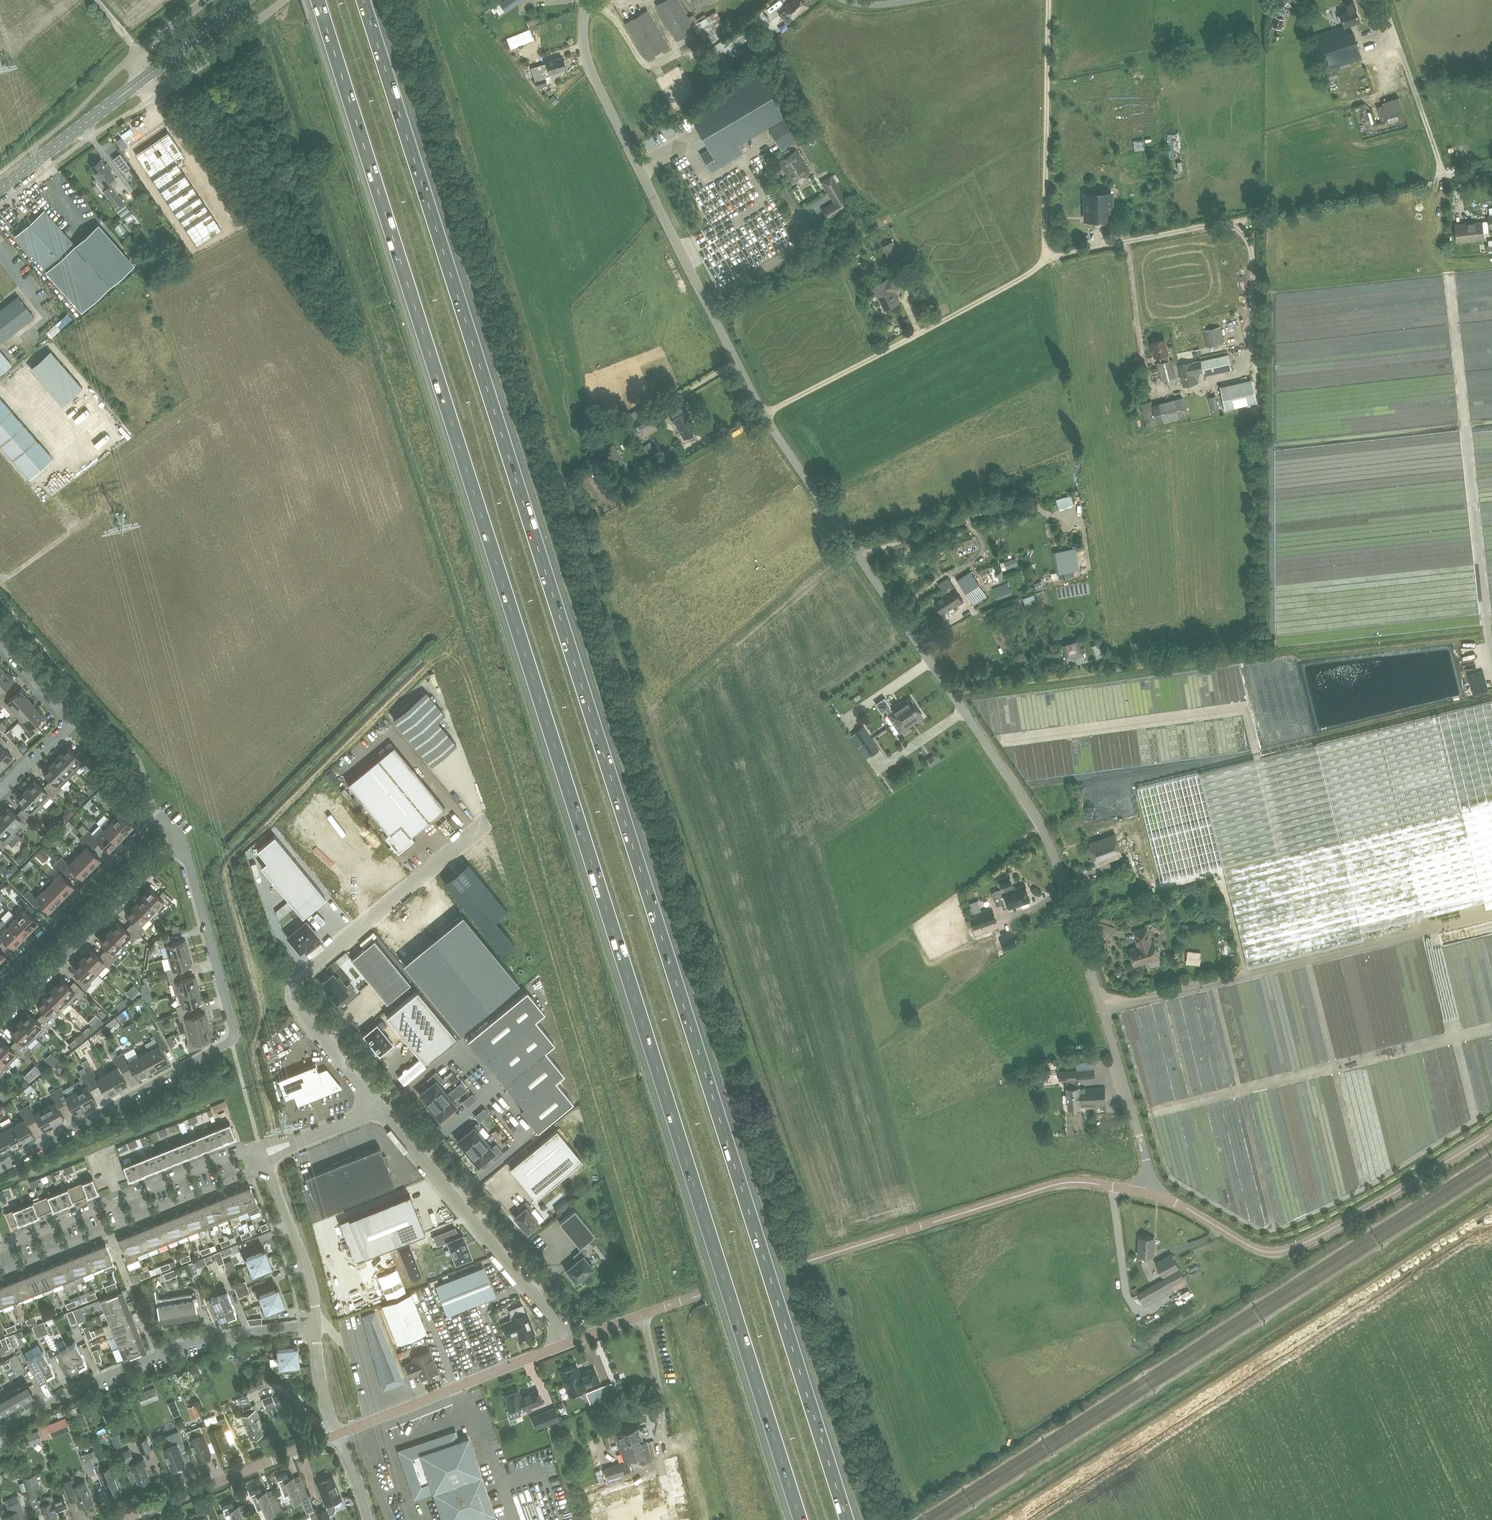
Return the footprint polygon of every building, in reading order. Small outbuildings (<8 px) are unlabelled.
[(499,4),(506,13),(523,1),(522,0),(504,0),(499,4)] [(692,25),(678,0),(664,0),(656,5),(677,40),(694,30),(695,30),(692,25)] [(696,9),(705,4),(703,0),(691,0),(696,9)] [(780,14),(788,22),(793,17),(794,17),(806,5),(801,0),(793,0),(791,2),(790,1),(784,7),(786,9),(780,14)] [(1337,15),(1339,21),(1343,20),(1345,25),(1360,20),(1353,0),(1352,0),(1345,2),(1348,10),(1341,13),(1341,14),(1337,15)] [(647,10),(625,23),(646,58),(668,45),(647,10)] [(716,10),(692,25),(695,30),(694,30),(705,47),(729,31),(716,10)] [(1273,26),(1281,29),(1284,19),(1275,17),(1273,26)] [(1344,27),(1312,37),(1323,72),(1363,60),(1354,33),(1348,35),(1346,28),(1344,28),(1344,27)] [(530,29),(507,39),(511,48),(534,39),(530,29)] [(694,57),(699,68),(709,63),(704,52),(694,57)] [(548,73),(548,74),(551,73),(551,75),(559,72),(558,71),(566,68),(562,56),(546,61),(547,63),(531,68),(535,80),(537,87),(547,84),(544,75),(548,73)] [(1141,72),(1132,64),(1127,70),(1137,78),(1141,72)] [(758,74),(689,115),(709,149),(701,154),(711,171),(743,153),(738,144),(783,117),(758,74)] [(553,94),(548,99),(554,104),(559,100),(553,94)] [(168,131),(135,154),(197,245),(222,228),(177,162),(186,156),(168,131)] [(796,151),(791,153),(788,148),(781,153),(784,158),(779,161),(792,183),(809,173),(796,151)] [(129,167),(119,154),(113,159),(123,172),(129,167)] [(103,191),(115,207),(123,201),(111,186),(116,181),(109,172),(111,171),(106,164),(105,165),(100,159),(96,162),(95,162),(92,164),(92,166),(90,167),(95,172),(93,174),(99,181),(97,182),(97,184),(103,191)] [(1111,194),(1086,194),(1087,218),(1112,218),(1111,194)] [(849,206),(843,196),(834,202),(822,209),(828,218),(849,206)] [(99,205),(95,209),(99,214),(103,210),(99,205)] [(136,217),(131,210),(124,215),(130,222),(136,217)] [(44,212),(17,236),(48,271),(83,311),(134,265),(99,226),(75,247),(44,212)] [(1482,222),(1456,225),(1458,242),(1483,239),(1482,222)] [(893,240),(881,245),(889,260),(900,255),(893,240)] [(888,279),(874,286),(885,310),(900,303),(894,292),(900,289),(894,277),(888,280),(888,279)] [(0,310),(0,340),(1,342),(34,317),(18,296),(0,310)] [(1220,326),(1204,329),(1207,346),(1224,343),(1220,326)] [(1162,381),(1181,376),(1178,366),(1174,367),(1172,360),(1170,360),(1168,353),(1165,338),(1152,341),(1156,356),(1161,355),(1163,362),(1157,363),(1162,381)] [(0,350),(0,374),(12,364),(0,350)] [(1200,361),(1178,366),(1181,376),(1183,385),(1197,382),(1194,370),(1202,369),(1204,375),(1231,369),(1227,354),(1200,361)] [(1157,367),(1151,369),(1153,378),(1160,377),(1157,367)] [(1251,380),(1223,387),(1228,407),(1242,403),(1242,404),(1256,401),(1251,380)] [(1219,406),(1216,395),(1208,396),(1211,408),(1219,406)] [(1142,402),(1147,426),(1187,416),(1182,397),(1152,404),(1151,400),(1142,402)] [(29,478),(53,458),(0,398),(0,444),(29,478)] [(682,404),(668,412),(674,423),(675,422),(684,438),(698,430),(688,414),(682,404)] [(631,421),(626,424),(634,439),(640,436),(638,433),(640,432),(640,433),(645,430),(643,427),(658,419),(652,408),(630,421),(631,421)] [(647,437),(640,442),(651,459),(659,454),(647,437)] [(1067,507),(1074,505),(1071,495),(1063,497),(1067,507)] [(1074,548),(1052,552),(1057,579),(1072,576),(1071,570),(1077,569),(1074,548)] [(1004,563),(1006,568),(1017,565),(1015,559),(1004,563)] [(970,572),(957,580),(974,605),(987,597),(970,572)] [(1007,584),(994,589),(997,599),(1011,594),(1007,584)] [(945,593),(934,600),(943,613),(954,606),(955,607),(963,601),(953,586),(944,592),(945,593)] [(1025,604),(1036,601),(1033,595),(1023,598),(1025,604)] [(1077,640),(1060,645),(1067,666),(1083,662),(1077,640)] [(0,676),(0,699),(8,692),(5,688),(9,684),(13,681),(14,679),(10,675),(9,676),(5,672),(0,676)] [(0,699),(0,704),(2,706),(3,706),(4,705),(11,713),(28,698),(24,694),(26,693),(22,688),(20,689),(17,693),(12,696),(8,692),(0,699)] [(425,691),(393,717),(431,764),(456,743),(437,721),(445,715),(425,691)] [(19,722),(36,707),(28,698),(11,713),(12,714),(15,711),(21,719),(18,721),(19,722)] [(889,712),(895,722),(917,707),(911,698),(889,712)] [(1361,931),(1484,901),(1486,909),(1491,907),(1491,700),(1315,744),(1200,772),(1248,967),(1363,939),(1361,931)] [(36,707),(19,722),(26,730),(24,731),(29,737),(39,728),(35,723),(45,715),(41,710),(40,711),(36,707)] [(923,716),(917,707),(895,722),(902,731),(923,716)] [(863,744),(871,738),(864,727),(855,733),(863,744)] [(4,767),(11,761),(9,760),(13,757),(2,747),(7,742),(0,735),(0,763),(4,767)] [(879,750),(871,738),(863,744),(870,756),(879,750)] [(59,755),(75,771),(83,763),(84,764),(90,759),(80,750),(76,754),(67,745),(63,750),(64,751),(59,755)] [(378,758),(429,820),(445,807),(394,745),(378,758)] [(75,771),(59,755),(51,763),(67,779),(75,771)] [(400,823),(411,835),(429,820),(378,758),(347,784),(388,833),(400,823)] [(67,779),(51,763),(47,767),(46,766),(42,770),(51,780),(47,784),(56,793),(61,788),(60,786),(67,779)] [(1222,866),(1198,772),(1137,787),(1161,882),(1222,866)] [(30,785),(26,789),(42,805),(50,796),(51,798),(56,793),(47,784),(43,788),(35,780),(34,781),(33,780),(29,784),(30,785)] [(33,813),(42,805),(26,789),(22,793),(20,792),(16,796),(18,797),(16,798),(25,807),(20,811),(30,820),(35,815),(33,813)] [(112,797),(108,801),(116,809),(121,805),(112,797)] [(84,804),(88,808),(93,802),(90,799),(84,804)] [(15,832),(23,824),(25,825),(30,820),(20,811),(16,815),(8,807),(7,808),(6,807),(2,811),(3,812),(0,815),(0,817),(15,832)] [(66,812),(71,817),(76,812),(71,807),(66,812)] [(120,812),(112,821),(125,834),(128,831),(129,832),(133,828),(132,827),(133,825),(120,812)] [(0,817),(0,845),(3,847),(8,842),(7,841),(15,832),(0,817)] [(69,820),(63,826),(60,829),(65,833),(73,824),(69,820)] [(117,842),(125,834),(112,821),(104,829),(117,842)] [(400,823),(388,833),(385,835),(398,851),(413,838),(411,835),(400,823)] [(92,834),(93,834),(91,832),(88,829),(83,834),(88,838),(92,834)] [(104,829),(95,837),(109,850),(110,849),(111,850),(115,846),(114,845),(117,842),(104,829)] [(88,838),(83,834),(79,838),(84,843),(88,838)] [(1090,843),(1089,843),(1097,864),(1123,855),(1115,834),(1090,843)] [(326,898),(275,835),(257,850),(266,861),(261,866),(303,917),(326,898)] [(87,846),(78,855),(92,869),(98,863),(97,862),(100,859),(87,846)] [(36,855),(41,860),(48,854),(43,849),(36,855)] [(92,869),(78,855),(69,864),(82,878),(85,874),(86,875),(92,869)] [(61,856),(57,861),(61,865),(66,861),(61,856)] [(61,865),(57,861),(52,865),(57,870),(61,865)] [(27,862),(22,868),(25,871),(31,866),(27,862)] [(507,909),(468,862),(444,882),(502,952),(514,942),(495,919),(507,909)] [(17,868),(17,866),(15,863),(14,863),(9,869),(13,872),(17,868)] [(50,878),(49,879),(65,894),(68,891),(69,892),(73,888),(72,887),(74,886),(60,873),(53,881),(50,878)] [(1000,879),(1003,889),(994,892),(993,894),(996,904),(998,905),(1002,904),(1004,908),(1009,907),(1009,908),(1030,901),(1029,899),(1030,899),(1025,885),(1012,889),(1010,884),(1013,884),(1010,875),(1000,879)] [(41,887),(57,903),(65,894),(49,879),(41,887)] [(1186,894),(1191,893),(1198,890),(1196,883),(1184,888),(1186,894)] [(54,905),(57,903),(41,887),(44,890),(36,898),(49,911),(50,910),(51,911),(55,907),(54,905)] [(142,896),(158,912),(166,904),(167,906),(173,900),(163,891),(159,896),(149,887),(145,891),(146,892),(142,896)] [(28,890),(24,895),(28,899),(33,894),(28,890)] [(158,913),(158,912),(142,896),(134,904),(147,917),(155,910),(158,913)] [(21,897),(17,901),(21,906),(26,901),(21,897)] [(147,917),(134,904),(130,909),(129,908),(125,912),(134,921),(130,925),(139,934),(144,929),(140,925),(147,917)] [(17,917),(30,930),(33,927),(34,928),(38,924),(37,923),(38,922),(25,909),(17,917)] [(993,911),(971,918),(974,929),(997,921),(993,911)] [(17,917),(13,914),(5,922),(9,925),(22,938),(30,930),(17,917)] [(462,914),(432,939),(490,1008),(519,984),(462,914)] [(113,926),(108,931),(124,946),(125,946),(122,943),(130,935),(134,939),(139,934),(130,925),(126,929),(118,921),(117,922),(115,921),(111,925),(113,926)] [(294,931),(288,936),(290,939),(291,940),(289,942),(295,948),(297,947),(300,951),(306,946),(307,946),(312,942),(312,941),(318,936),(306,921),(303,923),(302,922),(295,927),(297,929),(294,931)] [(22,938),(9,925),(0,934),(14,947),(15,945),(16,947),(20,943),(19,941),(22,938)] [(1138,947),(1130,949),(1135,965),(1159,958),(1154,942),(1152,943),(1147,928),(1134,932),(1138,947)] [(103,952),(112,961),(117,956),(116,955),(124,946),(108,931),(104,935),(103,934),(99,938),(100,939),(99,940),(107,948),(103,952)] [(169,957),(187,952),(186,946),(187,946),(186,940),(184,941),(184,939),(173,942),(171,936),(159,939),(161,947),(166,945),(169,957)] [(1013,936),(1001,940),(1004,949),(1017,945),(1013,936)] [(490,1008),(432,939),(403,963),(460,1032),(490,1008)] [(374,940),(351,959),(387,1002),(410,983),(374,940)] [(112,961),(103,952),(99,956),(91,948),(90,949),(89,948),(85,952),(86,954),(82,958),(98,973),(106,965),(107,966),(112,961)] [(1186,963),(1199,965),(1201,952),(1188,950),(1186,963)] [(169,977),(181,973),(180,968),(191,965),(190,963),(192,963),(191,957),(189,958),(187,952),(169,957),(173,968),(167,970),(169,977)] [(98,973),(82,958),(78,962),(77,961),(73,965),(74,966),(73,967),(81,975),(76,980),(85,989),(91,983),(89,982),(98,973)] [(176,994),(197,989),(196,983),(197,982),(196,977),(194,977),(194,976),(183,979),(181,973),(169,977),(170,984),(172,983),(176,994)] [(329,975),(323,979),(325,981),(322,983),(327,990),(326,991),(329,996),(331,995),(336,1001),(348,992),(344,987),(346,986),(339,977),(337,979),(333,974),(330,976),(329,975)] [(53,987),(69,1003),(77,995),(78,996),(83,991),(74,982),(69,986),(60,977),(56,982),(57,983),(53,987)] [(69,1003),(53,987),(45,995),(61,1011),(69,1003)] [(197,989),(176,994),(176,995),(180,994),(182,1005),(177,1006),(179,1013),(191,1010),(190,1004),(201,1001),(200,1000),(202,999),(200,994),(199,994),(197,989)] [(455,1037),(417,990),(386,1016),(424,1062),(455,1037)] [(485,1061),(544,1012),(527,991),(468,1039),(485,1061)] [(45,1011),(41,1016),(50,1025),(55,1020),(54,1018),(61,1011),(45,995),(41,999),(40,998),(36,1002),(45,1011)] [(116,1006),(119,1010),(127,1003),(124,999),(116,1006)] [(191,1010),(179,1013),(180,1020),(182,1020),(185,1031),(207,1025),(206,1020),(207,1019),(206,1014),(204,1014),(204,1013),(193,1016),(191,1010)] [(19,1021),(35,1037),(44,1028),(45,1030),(50,1025),(41,1016),(37,1020),(28,1012),(27,1013),(26,1012),(22,1016),(23,1017),(19,1021)] [(122,1012),(116,1016),(119,1020),(125,1015),(122,1012)] [(545,1012),(544,1012),(485,1061),(504,1084),(554,1043),(535,1020),(545,1012)] [(119,1022),(115,1017),(110,1021),(114,1026),(119,1022)] [(92,1025),(95,1029),(103,1022),(100,1018),(92,1025)] [(35,1037),(19,1021),(15,1025),(14,1024),(10,1028),(11,1029),(10,1030),(20,1040),(15,1044),(23,1052),(28,1047),(27,1045),(35,1037)] [(377,1024),(364,1034),(379,1053),(382,1052),(387,1047),(392,1043),(381,1029),(377,1024)] [(207,1025),(185,1031),(189,1043),(187,1043),(189,1050),(201,1047),(200,1041),(211,1038),(210,1036),(212,1036),(210,1030),(209,1031),(207,1025)] [(89,1028),(83,1032),(86,1036),(92,1032),(89,1028)] [(159,1032),(153,1035),(156,1041),(162,1038),(159,1032)] [(170,1035),(165,1038),(171,1047),(175,1045),(170,1035)] [(72,1047),(80,1041),(77,1037),(69,1043),(72,1047)] [(15,1044),(11,1048),(2,1039),(1,1040),(0,1039),(0,1056),(9,1064),(17,1055),(18,1057),(23,1052),(15,1044)] [(315,1064),(297,1071),(286,1043),(267,1050),(285,1098),(295,1094),(298,1103),(340,1087),(326,1070),(319,1073),(315,1064)] [(520,1109),(564,1073),(545,1051),(554,1043),(504,1084),(523,1107),(520,1109)] [(148,1050),(157,1067),(161,1065),(162,1066),(167,1063),(166,1062),(168,1061),(159,1045),(148,1050)] [(148,1050),(138,1056),(147,1072),(157,1067),(148,1050)] [(123,1052),(118,1055),(121,1060),(126,1057),(123,1052)] [(121,1060),(118,1055),(112,1058),(115,1064),(121,1060)] [(0,1056),(0,1075),(2,1074),(0,1072),(9,1064),(0,1056)] [(147,1072),(138,1056),(128,1062),(137,1078),(139,1077),(140,1078),(145,1076),(144,1074),(147,1072)] [(86,1072),(89,1078),(95,1075),(89,1064),(84,1067),(86,1072)] [(1027,1074),(1035,1072),(1034,1065),(1026,1066),(1027,1074)] [(107,1073),(117,1091),(123,1087),(123,1086),(127,1084),(118,1067),(107,1073)] [(1094,1068),(1058,1071),(1059,1081),(1066,1080),(1068,1108),(1080,1107),(1080,1105),(1106,1103),(1104,1086),(1079,1088),(1078,1079),(1094,1078),(1094,1068)] [(89,1078),(86,1072),(81,1075),(84,1081),(89,1078)] [(423,1102),(428,1108),(446,1093),(439,1084),(444,1080),(437,1072),(427,1079),(431,1084),(419,1094),(425,1101),(423,1102)] [(117,1091),(107,1073),(97,1079),(106,1095),(110,1093),(111,1094),(117,1091)] [(564,1073),(520,1109),(538,1131),(573,1102),(556,1081),(564,1074),(564,1073)] [(62,1101),(67,1098),(75,1112),(79,1110),(79,1112),(86,1108),(76,1090),(73,1085),(63,1090),(61,1086),(55,1089),(58,1095),(62,1101)] [(76,1090),(86,1108),(92,1104),(92,1103),(96,1101),(87,1085),(76,1090)] [(58,1095),(55,1089),(50,1092),(53,1098),(58,1095)] [(446,1093),(428,1108),(433,1113),(434,1112),(440,1119),(456,1106),(460,1103),(456,1098),(453,1101),(446,1093)] [(463,1101),(467,1106),(476,1099),(472,1094),(463,1101)] [(55,1102),(45,1107),(55,1125),(61,1122),(60,1120),(64,1118),(55,1102)] [(24,1106),(27,1112),(33,1109),(30,1103),(24,1106)] [(27,1112),(24,1106),(19,1110),(22,1115),(27,1112)] [(55,1125),(45,1107),(35,1113),(43,1130),(48,1127),(48,1129),(55,1125)] [(484,1108),(475,1116),(479,1121),(488,1113),(484,1108)] [(12,1121),(23,1141),(26,1139),(27,1140),(32,1137),(31,1136),(33,1135),(24,1119),(14,1124),(13,1121),(12,1121)] [(12,1121),(2,1127),(13,1146),(23,1141),(12,1121)] [(214,1129),(220,1143),(235,1136),(230,1122),(214,1129)] [(461,1148),(466,1154),(484,1139),(477,1131),(481,1128),(477,1123),(473,1126),(473,1127),(457,1140),(463,1147),(461,1148)] [(2,1127),(1,1127),(3,1131),(0,1132),(0,1148),(3,1154),(8,1151),(8,1149),(13,1146),(2,1127)] [(199,1135),(204,1149),(220,1143),(214,1129),(199,1135)] [(510,1168),(536,1199),(582,1160),(556,1129),(510,1168)] [(184,1141),(189,1155),(204,1149),(199,1135),(184,1141)] [(484,1139),(466,1154),(471,1160),(473,1158),(478,1165),(490,1155),(494,1160),(503,1152),(496,1144),(491,1148),(484,1139)] [(169,1147),(174,1161),(189,1155),(184,1141),(169,1147)] [(361,1154),(376,1192),(395,1184),(387,1165),(389,1165),(385,1155),(384,1156),(380,1146),(361,1154)] [(154,1153),(159,1167),(174,1161),(169,1147),(154,1153)] [(139,1159),(144,1173),(159,1167),(154,1153),(139,1159)] [(342,1160),(358,1199),(376,1192),(361,1154),(351,1158),(351,1156),(342,1160)] [(144,1173),(139,1159),(123,1165),(129,1179),(144,1173)] [(324,1169),(339,1207),(358,1199),(342,1160),(333,1163),(333,1165),(324,1169)] [(339,1207),(324,1169),(305,1176),(320,1214),(339,1207)] [(93,1177),(75,1185),(80,1199),(98,1191),(93,1177)] [(57,1191),(63,1206),(80,1199),(75,1185),(57,1191)] [(240,1189),(248,1211),(250,1215),(260,1211),(250,1185),(240,1189)] [(248,1211),(240,1189),(230,1193),(238,1215),(248,1211)] [(57,1191),(40,1198),(46,1212),(63,1206),(57,1191)] [(219,1198),(228,1219),(238,1215),(230,1193),(219,1198)] [(425,1232),(410,1194),(339,1222),(354,1261),(425,1232)] [(40,1198),(23,1205),(29,1219),(46,1212),(40,1198)] [(209,1202),(218,1223),(228,1219),(219,1198),(209,1202)] [(521,1211),(514,1216),(527,1232),(539,1223),(530,1211),(533,1209),(526,1201),(519,1208),(521,1211)] [(199,1206),(208,1227),(218,1223),(209,1202),(199,1206)] [(29,1219),(23,1205),(5,1212),(11,1226),(29,1219)] [(197,1231),(208,1227),(199,1206),(189,1210),(197,1231)] [(579,1247),(595,1234),(574,1209),(559,1222),(579,1247)] [(187,1235),(197,1231),(189,1210),(179,1214),(187,1235)] [(177,1239),(187,1235),(179,1214),(169,1218),(177,1239)] [(167,1243),(177,1239),(169,1218),(159,1222),(167,1243)] [(157,1247),(167,1243),(159,1222),(148,1226),(157,1247)] [(262,1231),(268,1228),(266,1222),(259,1224),(262,1231)] [(138,1230),(147,1251),(157,1247),(148,1226),(138,1230)] [(447,1241),(456,1263),(463,1260),(463,1261),(469,1259),(468,1257),(471,1256),(463,1234),(458,1236),(455,1227),(433,1236),(437,1245),(447,1241)] [(128,1234),(137,1256),(147,1251),(138,1230),(128,1234)] [(118,1238),(126,1260),(128,1264),(138,1260),(137,1256),(128,1234),(118,1238)] [(1139,1236),(1138,1255),(1154,1256),(1155,1236),(1139,1236)] [(105,1272),(115,1268),(106,1243),(95,1247),(105,1272)] [(249,1265),(268,1257),(264,1249),(261,1250),(259,1244),(240,1252),(243,1259),(246,1257),(249,1265)] [(231,1246),(220,1251),(222,1257),(233,1252),(231,1246)] [(105,1272),(95,1247),(85,1251),(93,1269),(102,1266),(104,1272),(105,1272)] [(410,1247),(399,1251),(410,1279),(421,1275),(410,1247)] [(575,1279),(576,1281),(592,1267),(583,1256),(587,1253),(583,1248),(574,1256),(577,1260),(566,1269),(571,1274),(570,1275),(574,1280),(575,1279)] [(93,1269),(85,1251),(75,1255),(82,1273),(93,1269)] [(219,1251),(213,1253),(218,1265),(224,1262),(219,1251)] [(1172,1252),(1155,1262),(1163,1276),(1180,1267),(1172,1252)] [(82,1273),(75,1255),(65,1259),(72,1277),(82,1273)] [(268,1257),(249,1265),(252,1272),(249,1273),(252,1280),(270,1272),(268,1267),(271,1265),(268,1257)] [(72,1277),(65,1259),(55,1263),(62,1281),(72,1277)] [(194,1261),(188,1264),(192,1275),(198,1273),(194,1261)] [(45,1267),(52,1285),(62,1281),(55,1263),(45,1267)] [(436,1285),(447,1314),(495,1295),(483,1266),(436,1285)] [(52,1285),(45,1267),(35,1271),(42,1289),(52,1285)] [(169,1271),(171,1277),(177,1275),(175,1269),(169,1271)] [(1180,1269),(1137,1293),(1143,1303),(1185,1279),(1180,1269)] [(42,1289),(35,1271),(25,1275),(32,1294),(42,1289)] [(171,1277),(169,1271),(163,1273),(166,1279),(171,1277)] [(22,1298),(32,1294),(25,1275),(15,1280),(22,1298)] [(22,1298),(15,1280),(4,1284),(12,1302),(22,1298)] [(233,1285),(236,1292),(247,1287),(245,1280),(233,1285)] [(262,1302),(281,1295),(277,1287),(274,1288),(272,1282),(253,1290),(256,1296),(259,1295),(262,1302)] [(4,1284),(0,1285),(0,1302),(2,1306),(12,1302),(4,1284)] [(247,1287),(236,1292),(238,1297),(250,1292),(247,1287)] [(155,1290),(154,1291),(159,1320),(197,1314),(193,1291),(193,1292),(156,1298),(155,1290)] [(105,1312),(125,1303),(121,1291),(99,1300),(100,1301),(100,1300),(105,1312)] [(227,1291),(219,1294),(228,1316),(236,1313),(227,1291)] [(847,1293),(841,1295),(845,1307),(851,1305),(847,1293)] [(210,1298),(206,1300),(214,1319),(218,1317),(219,1320),(228,1316),(219,1294),(210,1298)] [(411,1294),(382,1305),(397,1343),(426,1332),(411,1294)] [(281,1295),(262,1302),(265,1310),(262,1311),(265,1318),(283,1310),(281,1305),(284,1303),(281,1295)] [(130,1315),(125,1303),(105,1312),(109,1323),(130,1315)] [(522,1305),(509,1310),(512,1317),(511,1318),(512,1320),(503,1323),(505,1330),(504,1330),(506,1336),(507,1335),(508,1336),(517,1333),(519,1338),(534,1332),(526,1312),(525,1312),(522,1305)] [(72,1310),(66,1312),(71,1324),(77,1322),(72,1310)] [(402,1379),(375,1312),(363,1316),(383,1387),(402,1379)] [(135,1327),(130,1315),(109,1323),(114,1335),(135,1327)] [(44,1321),(38,1324),(43,1335),(49,1333),(44,1321)] [(43,1335),(38,1324),(32,1326),(37,1338),(43,1335)] [(135,1327),(114,1335),(119,1347),(140,1339),(135,1327)] [(14,1333),(8,1336),(12,1347),(18,1345),(14,1333)] [(55,1344),(59,1351),(71,1371),(79,1367),(67,1346),(63,1339),(55,1344)] [(144,1351),(140,1339),(119,1347),(123,1358),(123,1359),(144,1351)] [(293,1340),(273,1342),(274,1349),(277,1349),(278,1357),(298,1355),(297,1346),(294,1346),(293,1340)] [(75,1342),(67,1346),(79,1367),(87,1362),(75,1342)] [(43,1351),(35,1355),(47,1376),(55,1371),(43,1351)] [(437,1371),(429,1351),(413,1357),(414,1360),(405,1364),(410,1376),(417,1373),(416,1371),(418,1370),(421,1377),(437,1371)] [(47,1376),(35,1355),(27,1360),(39,1380),(47,1376)] [(298,1355),(278,1357),(279,1364),(275,1365),(276,1372),(296,1370),(296,1364),(299,1364),(298,1355)] [(198,1366),(190,1369),(194,1377),(201,1374),(198,1366)] [(576,1366),(560,1372),(570,1395),(585,1389),(584,1387),(599,1381),(594,1368),(579,1374),(576,1366)] [(260,1377),(245,1384),(249,1393),(264,1386),(260,1377)] [(26,1380),(15,1386),(24,1403),(34,1398),(28,1386),(29,1386),(26,1380)] [(286,1390),(295,1398),(299,1393),(290,1385),(286,1390)] [(5,1392),(15,1408),(24,1403),(15,1386),(5,1392)] [(137,1394),(141,1405),(158,1398),(154,1387),(137,1394)] [(601,1387),(590,1391),(594,1401),(605,1397),(601,1387)] [(506,1404),(509,1411),(518,1407),(519,1411),(542,1402),(537,1389),(522,1395),(523,1395),(520,1396),(517,1389),(514,1390),(513,1389),(508,1391),(508,1393),(505,1394),(508,1403),(506,1404)] [(0,1395),(0,1404),(5,1414),(15,1408),(5,1392),(0,1395)] [(277,1394),(263,1399),(265,1405),(279,1399),(277,1394)] [(239,1398),(245,1413),(242,1415),(242,1416),(241,1417),(243,1421),(244,1421),(250,1437),(252,1436),(253,1437),(256,1436),(257,1434),(262,1432),(257,1419),(259,1418),(256,1409),(258,1409),(256,1403),(251,1405),(247,1395),(239,1398)] [(116,1397),(110,1400),(114,1409),(120,1406),(116,1397)] [(188,1404),(189,1407),(187,1408),(192,1419),(201,1416),(195,1404),(194,1405),(192,1401),(188,1404)] [(559,1419),(554,1408),(547,1411),(548,1414),(537,1419),(540,1426),(537,1427),(536,1426),(536,1427),(536,1428),(559,1419)] [(225,1418),(215,1421),(214,1422),(215,1422),(206,1425),(210,1436),(216,1450),(229,1444),(223,1431),(229,1429),(225,1418)] [(56,1420),(46,1424),(48,1429),(51,1436),(61,1432),(56,1420)] [(200,1426),(186,1432),(189,1439),(197,1457),(210,1452),(206,1443),(205,1439),(210,1436),(206,1425),(201,1427),(200,1426)] [(638,1428),(616,1435),(621,1452),(626,1451),(629,1460),(638,1457),(639,1463),(651,1459),(646,1441),(643,1442),(642,1437),(640,1438),(638,1428)] [(38,1431),(15,1438),(19,1448),(41,1440),(38,1431)] [(171,1468),(184,1462),(179,1450),(185,1448),(178,1431),(166,1436),(170,1445),(163,1448),(171,1468)] [(475,1519),(492,1519),(490,1515),(494,1513),(468,1437),(459,1440),(456,1431),(403,1449),(400,1455),(414,1498),(433,1492),(443,1519),(475,1519)] [(141,1453),(151,1449),(146,1438),(137,1442),(141,1453)] [(128,1448),(119,1453),(122,1460),(123,1463),(127,1461),(129,1464),(131,1470),(127,1471),(131,1480),(136,1478),(138,1482),(140,1482),(141,1482),(144,1481),(145,1480),(149,1478),(144,1465),(146,1464),(144,1458),(141,1459),(135,1462),(134,1459),(129,1448),(128,1448)] [(89,1451),(80,1455),(83,1461),(88,1475),(96,1472),(97,1472),(104,1491),(106,1490),(109,1495),(119,1491),(114,1479),(117,1478),(112,1466),(102,1470),(96,1456),(96,1455),(91,1457),(89,1451)] [(620,1463),(604,1468),(607,1479),(624,1474),(620,1463)] [(623,1496),(630,1519),(693,1519),(678,1469),(649,1478),(652,1487),(623,1496)] [(35,1474),(23,1478),(29,1497),(41,1494),(35,1474)] [(301,1498),(307,1513),(314,1510),(301,1478),(295,1480),(293,1475),(288,1476),(287,1474),(277,1478),(284,1495),(290,1492),(293,1501),(301,1498)] [(316,1512),(319,1519),(331,1519),(329,1515),(334,1514),(336,1509),(333,1502),(341,1499),(332,1476),(317,1482),(325,1505),(326,1508),(316,1512)] [(73,1478),(63,1483),(68,1495),(73,1493),(79,1507),(93,1502),(85,1482),(76,1485),(73,1478)] [(260,1488),(250,1492),(257,1509),(263,1506),(266,1515),(281,1509),(274,1492),(268,1494),(266,1489),(261,1491),(260,1488)] [(19,1517),(26,1515),(18,1495),(4,1500),(10,1514),(2,1517),(3,1519),(20,1519),(19,1517)] [(63,1496),(54,1500),(52,1495),(38,1500),(45,1519),(51,1518),(52,1518),(55,1517),(56,1516),(57,1515),(56,1511),(67,1507),(63,1496)] [(246,1506),(240,1509),(238,1503),(233,1505),(232,1503),(223,1506),(228,1519),(252,1519),(246,1506)] [(309,1513),(312,1519),(319,1519),(315,1510),(309,1513)]
